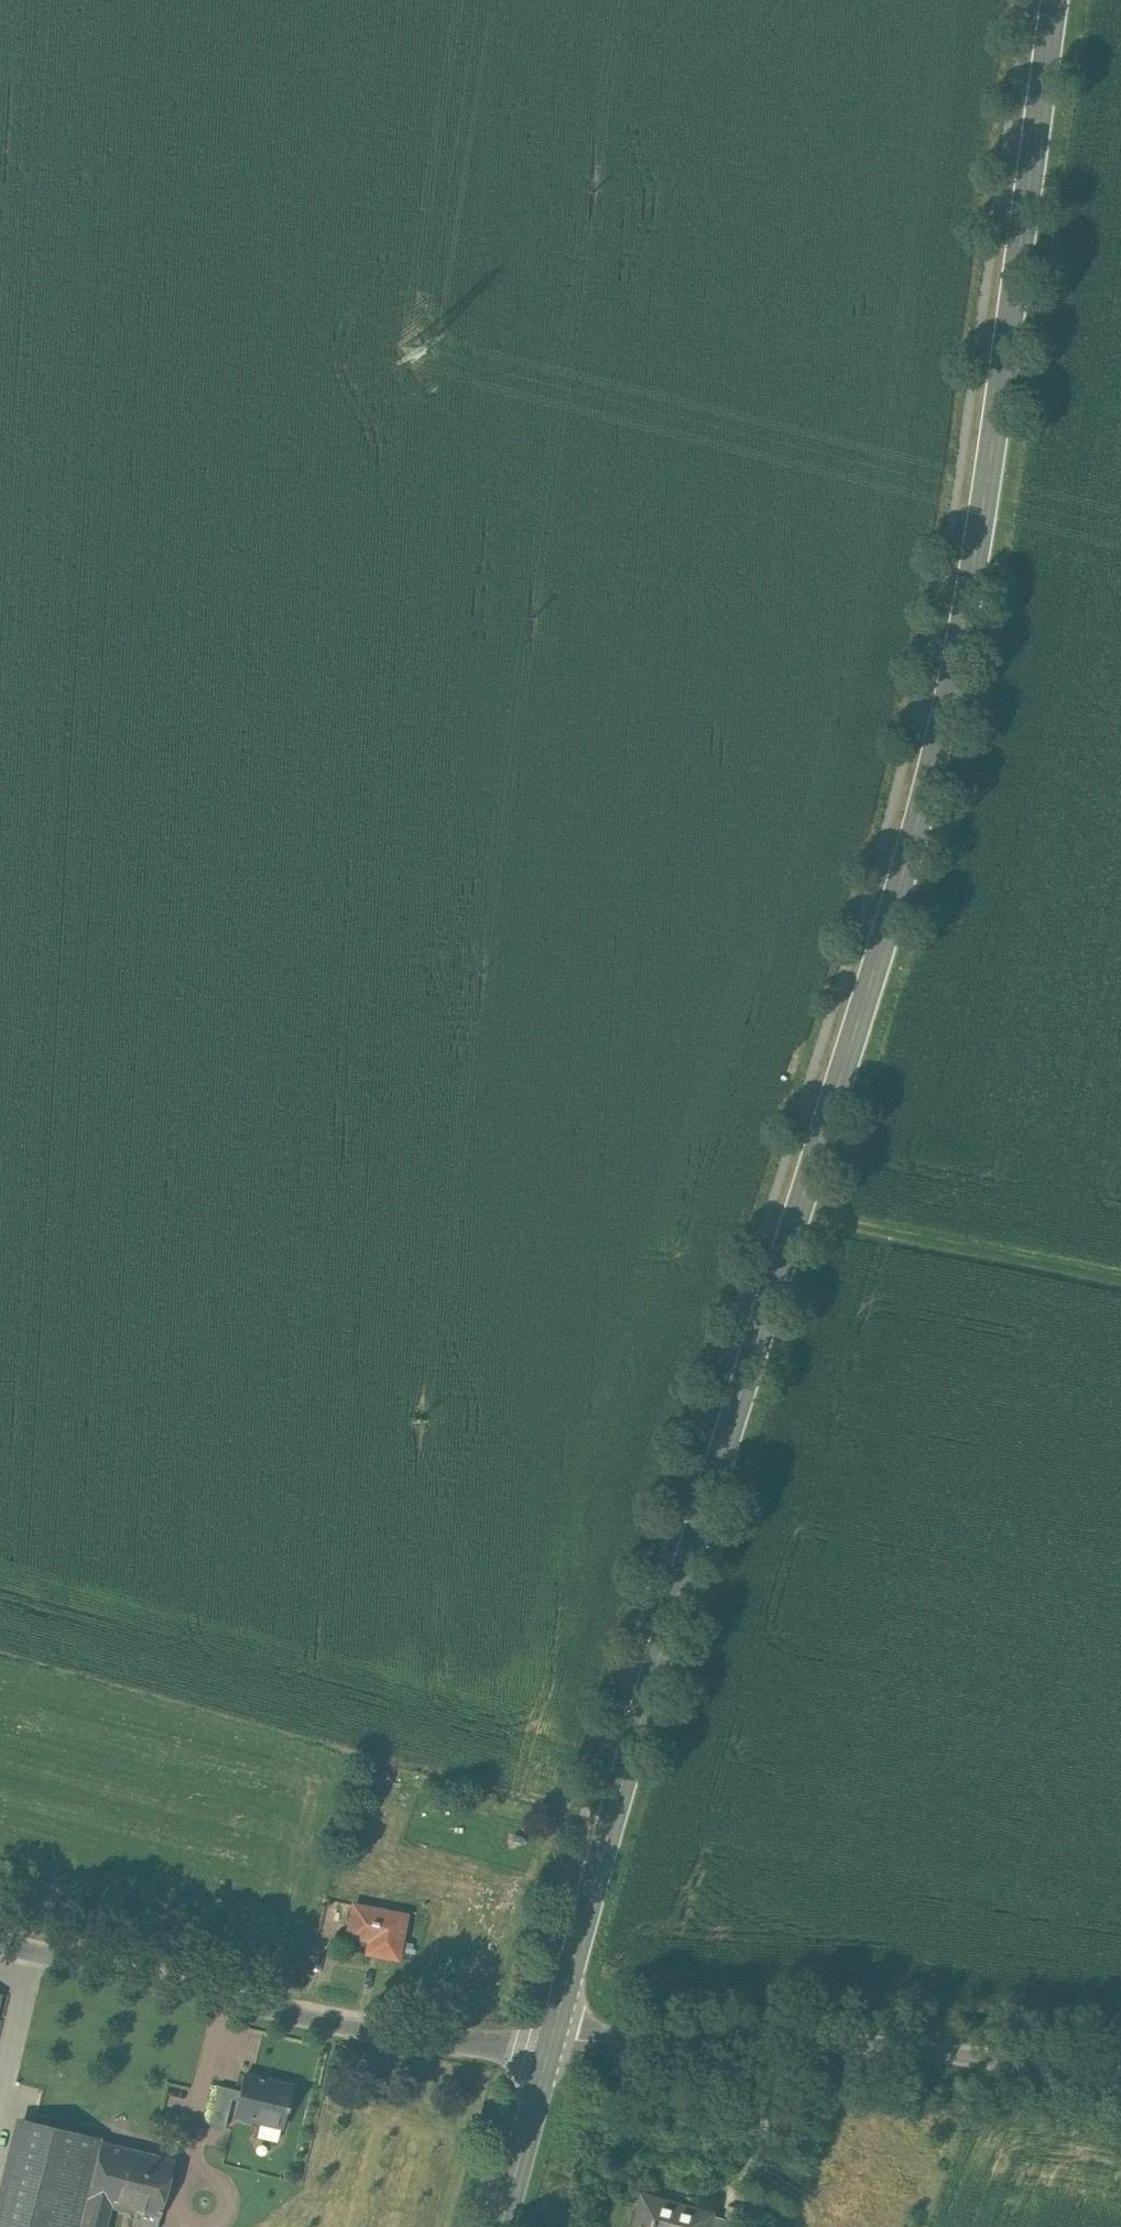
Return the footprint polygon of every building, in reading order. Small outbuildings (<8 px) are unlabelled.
[(508,1852),(528,1844),(528,1843),(532,1842),(526,1826),(502,1836),(508,1852)] [(347,1935),(363,1939),(381,1942),(379,1955),(397,1959),(406,1915),(354,1905),(353,1905),(347,1935)] [(686,2062),(664,2061),(664,2073),(685,2073),(686,2062)] [(294,2086),(247,2073),(243,2088),(241,2096),(237,2111),(284,2123),(294,2086)] [(220,2082),(210,2120),(227,2124),(235,2094),(241,2096),(243,2088),(220,2082)] [(104,2138),(33,2120),(27,2146),(98,2163),(102,2140),(103,2140),(104,2138)] [(102,2140),(98,2163),(91,2197),(114,2202),(141,2209),(137,2224),(150,2226),(158,2226),(176,2158),(103,2140),(102,2140)] [(27,2146),(8,2226),(83,2226),(91,2197),(98,2163),(27,2146)] [(83,2226),(107,2226),(114,2202),(91,2197),(83,2226)] [(647,2199),(640,2226),(712,2226),(715,2217),(647,2199)] [(733,2208),(727,2226),(745,2226),(749,2213),(733,2208)]
